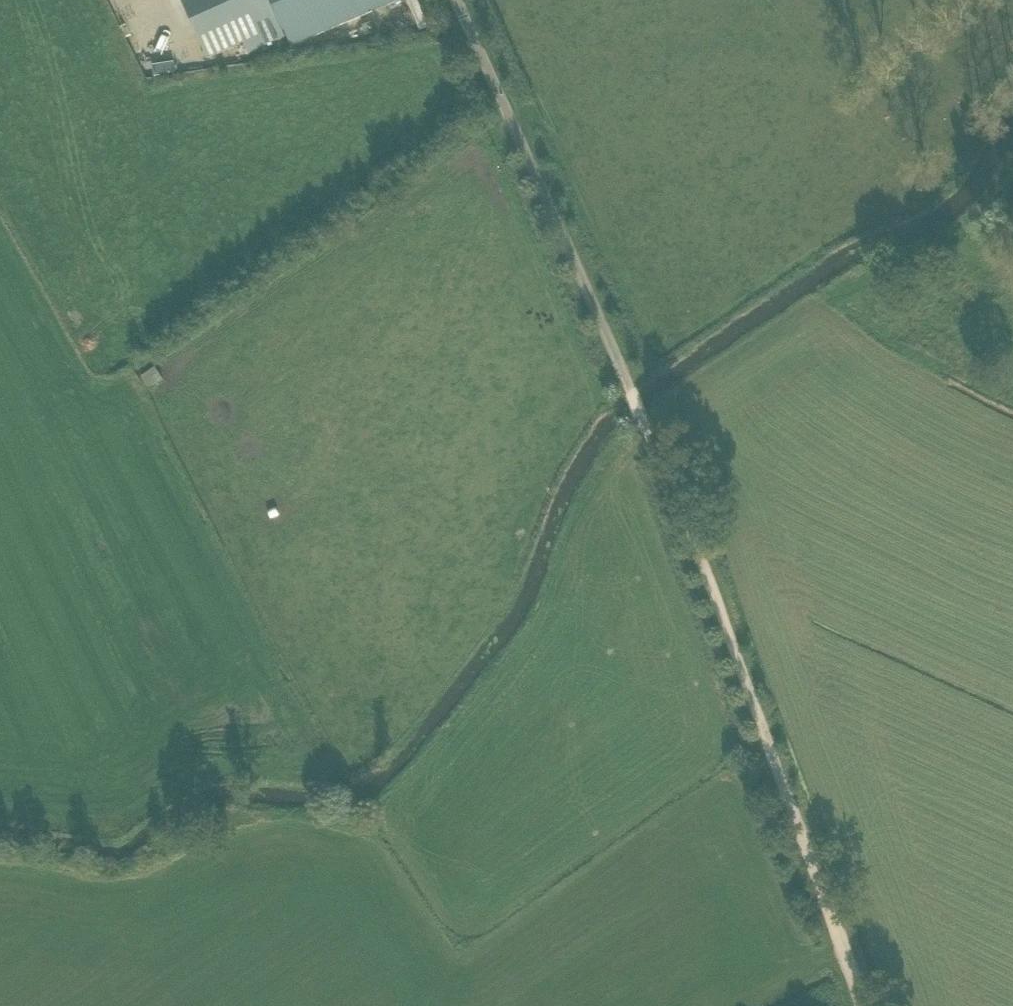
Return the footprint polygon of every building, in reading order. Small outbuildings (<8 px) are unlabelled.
[(207,58),(244,44),(248,55),(287,40),(284,35),(286,34),(291,46),(399,0),(181,0),(207,58)] [(372,21),(362,24),(365,34),(375,31),(372,21)] [(173,62),(151,64),(153,76),(175,73),(173,62)]
